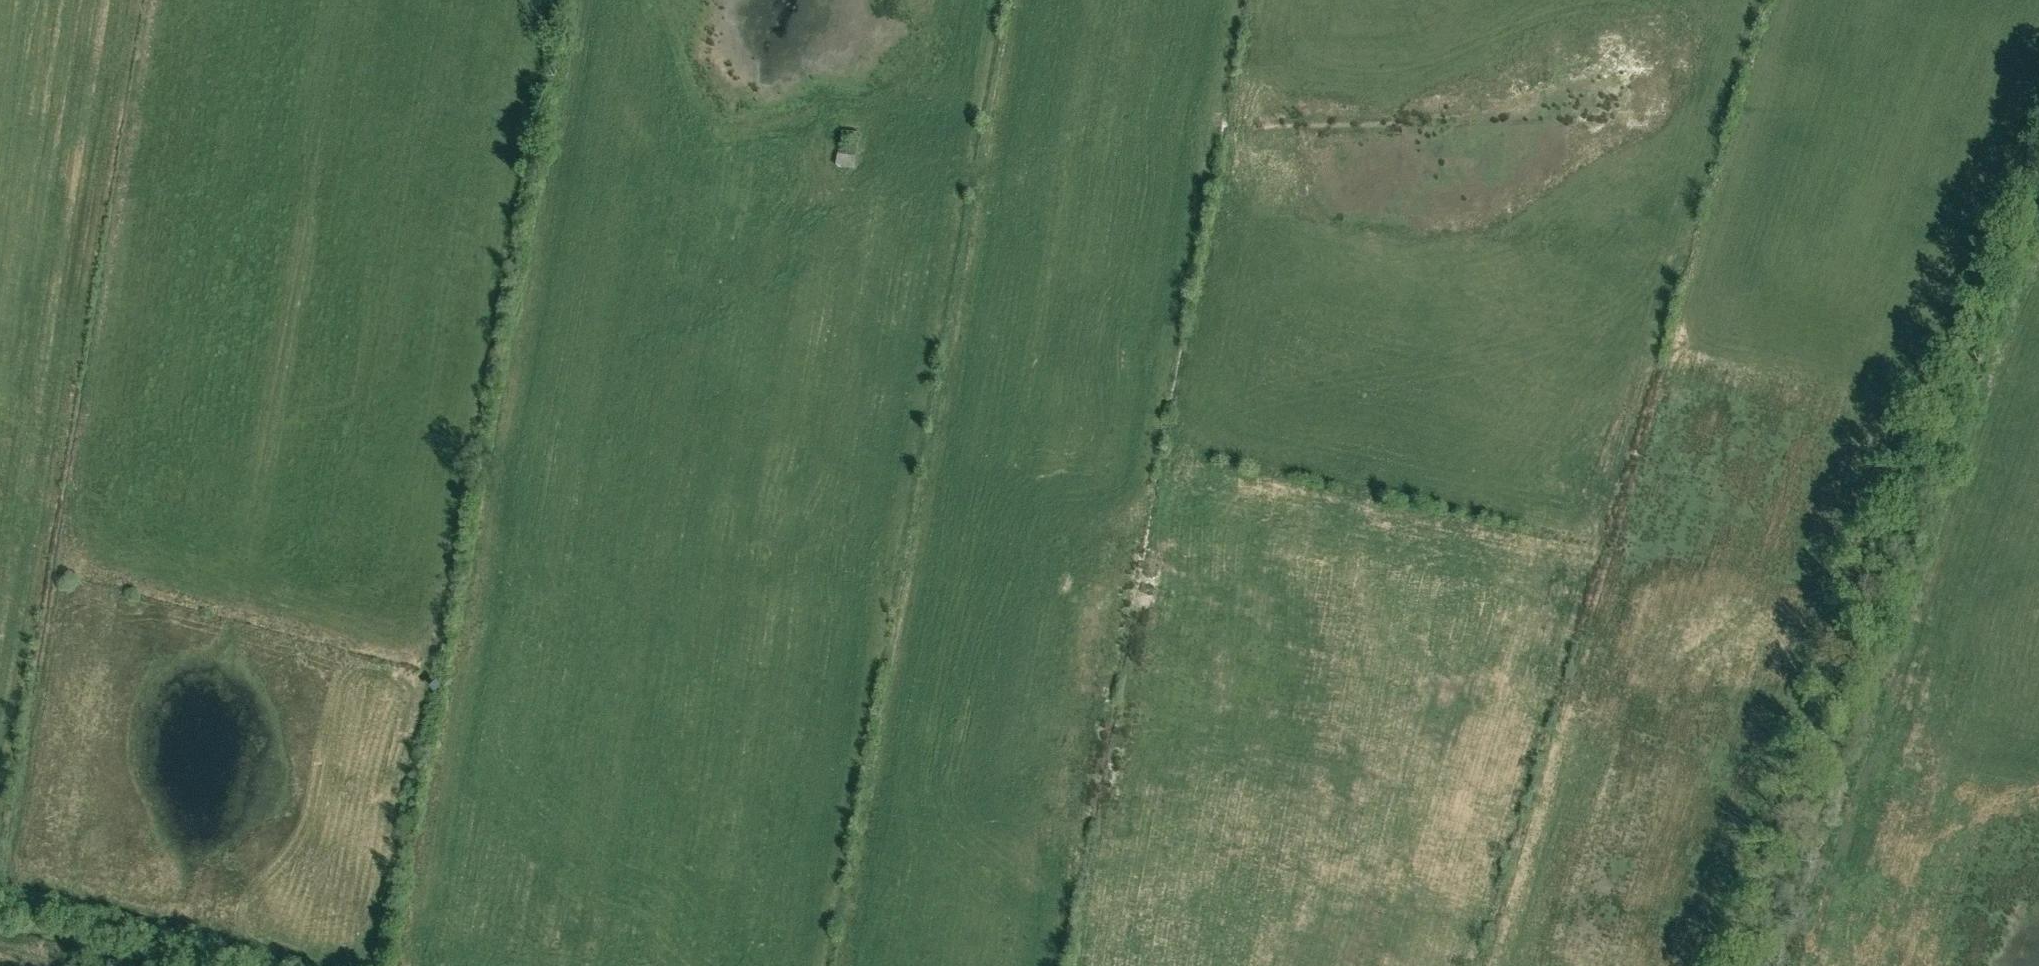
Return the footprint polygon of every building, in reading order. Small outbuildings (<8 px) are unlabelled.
[(869,141),(850,138),(846,163),(864,166),(869,141)]
